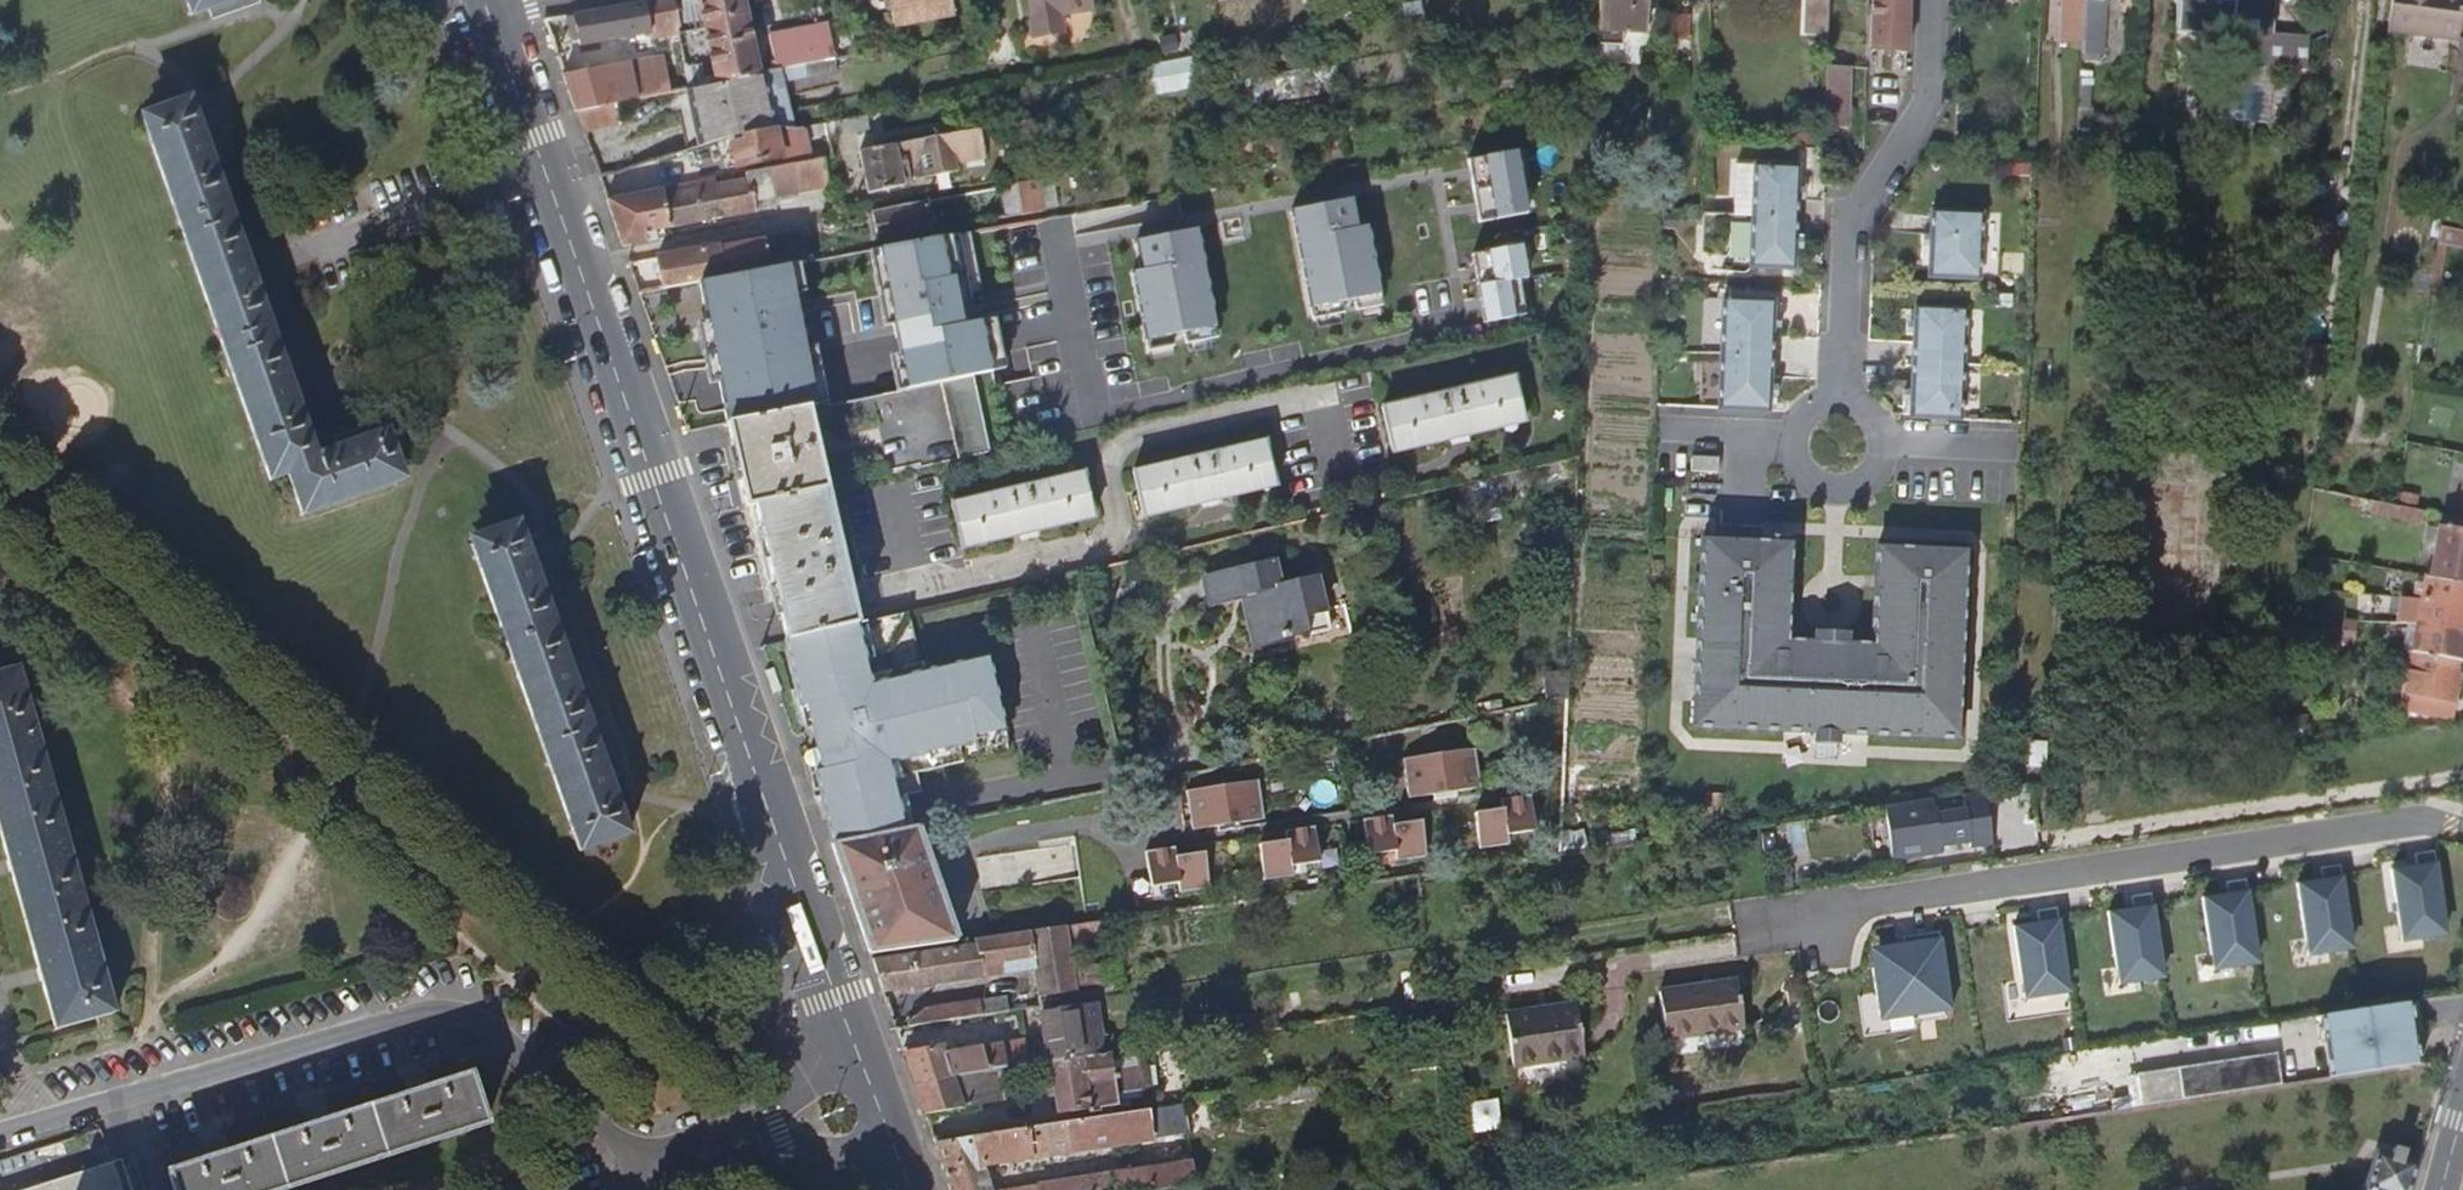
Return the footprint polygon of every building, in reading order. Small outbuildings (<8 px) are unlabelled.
[(192,15),(235,0),(186,0),(192,15)] [(651,32),(652,38),(681,33),(680,29),(675,0),(656,0),(604,9),(574,15),(580,44),(651,32)] [(743,0),(675,0),(680,29),(684,23),(704,21),(718,82),(760,74),(759,71),(743,0)] [(953,0),(891,0),(896,23),(955,12),(953,0)] [(1092,0),(1029,0),(1036,35),(1063,30),(1060,13),(1093,6),(1092,0)] [(1223,15),(1261,8),(1259,0),(1220,0),(1223,15)] [(1402,3),(1405,17),(1423,13),(1421,0),(1418,0),(1402,3)] [(1649,0),(1599,0),(1598,27),(1647,30),(1649,0)] [(1908,0),(1872,0),(1870,46),(1875,50),(1906,50),(1908,0)] [(2083,0),(2066,0),(2065,28),(2082,28),(2083,0)] [(2082,28),(2081,52),(2104,53),(2106,0),(2083,0),(2082,28)] [(2235,0),(2180,0),(2177,33),(2213,37),(2231,38),(2235,0)] [(2311,37),(2270,34),(2274,0),(2235,0),(2231,38),(2229,62),(2274,66),(2307,66),(2311,37)] [(2462,2),(2462,0),(2392,0),(2387,34),(2458,43),(2462,2)] [(1688,38),(1689,14),(1670,13),(1669,38),(1688,38)] [(1270,25),(1240,31),(1243,46),(1272,40),(1270,25)] [(771,32),(777,67),(796,64),(793,46),(790,29),(771,32)] [(2231,38),(2213,37),(2206,118),(2270,123),(2274,66),(2229,62),(2231,38)] [(822,41),(793,46),(796,64),(825,59),(822,41)] [(1191,54),(1150,62),(1156,92),(1197,84),(1191,54)] [(779,127),(769,83),(782,80),(837,70),(835,57),(825,59),(796,64),(777,67),(759,71),(760,74),(718,82),(707,84),(691,87),(674,90),(687,150),(728,136),(743,133),(776,127),(779,127)] [(637,97),(629,58),(566,73),(577,108),(618,100),(637,97)] [(1338,71),(1336,61),(1249,75),(1254,103),(1304,95),(1302,83),(1320,80),(1319,74),(1338,71)] [(1850,125),(1852,63),(1827,62),(1826,93),(1825,124),(1850,125)] [(707,84),(703,64),(687,67),(691,87),(707,84)] [(691,87),(687,67),(653,74),(657,93),(674,90),(691,87)] [(2093,71),(2081,70),(2077,130),(2089,131),(2093,71)] [(1513,74),(1496,77),(1498,90),(1515,87),(1513,74)] [(792,126),(782,80),(769,83),(779,127),(779,129),(792,126)] [(212,165),(189,99),(142,115),(271,481),(288,474),(303,515),(404,479),(395,452),(387,431),(315,456),(295,401),(255,287),(212,165)] [(622,122),(618,100),(577,108),(585,129),(585,130),(622,122)] [(868,118),(836,123),(838,134),(869,129),(868,118)] [(824,124),(802,129),(804,137),(826,132),(824,124)] [(782,157),(776,127),(743,133),(745,140),(733,143),(737,166),(782,157)] [(910,181),(907,168),(913,167),(916,178),(958,169),(957,163),(986,157),(981,128),(861,150),(869,193),(910,181)] [(1481,222),(1531,211),(1517,145),(1467,156),(1481,222)] [(1794,216),(1796,157),(1751,155),(1750,214),(1794,216)] [(829,186),(824,157),(795,163),(800,190),(817,188),(829,186)] [(800,190),(795,163),(772,167),(776,194),(793,192),(800,190)] [(2075,167),(2064,166),(2064,182),(2074,183),(2075,167)] [(776,194),(772,167),(749,171),(754,198),(771,195),(776,194)] [(754,198),(749,171),(746,172),(747,177),(698,187),(697,180),(660,187),(668,226),(714,218),(738,213),(756,210),(754,198)] [(1054,179),(1041,181),(1045,209),(1058,207),(1054,179)] [(1022,215),(1017,184),(1003,187),(1009,217),(1022,215)] [(668,226),(660,187),(608,197),(614,213),(625,245),(657,239),(654,228),(668,226)] [(1353,195),(1292,207),(1313,315),(1384,301),(1369,223),(1359,225),(1353,195)] [(934,231),(928,200),(872,210),(878,241),(934,231)] [(1978,278),(1981,212),(1931,209),(1928,276),(1978,278)] [(1793,268),(1794,216),(1750,214),(1749,266),(1793,268)] [(1133,269),(1145,339),(1218,326),(1200,225),(1138,236),(1143,267),(1133,269)] [(2442,227),(2439,243),(2448,245),(2462,248),(2462,231),(2442,227)] [(765,244),(764,237),(740,241),(721,245),(727,276),(737,274),(752,272),(769,269),(765,244)] [(806,262),(801,238),(765,244),(769,269),(801,263),(806,262)] [(1483,320),(1533,315),(1525,242),(1475,247),(1483,320)] [(2448,245),(2439,243),(2430,293),(2439,295),(2448,245)] [(727,276),(721,245),(658,256),(664,288),(669,287),(727,276)] [(669,287),(664,288),(639,293),(648,314),(661,349),(679,345),(669,287)] [(2012,296),(1995,295),(1994,306),(2011,306),(2012,296)] [(1772,356),(1773,297),(1722,296),(1720,353),(1772,356)] [(1962,364),(1965,307),(1914,305),(1911,362),(1962,364)] [(2331,343),(2292,338),(2288,373),(2327,377),(2331,343)] [(1772,356),(1720,353),(1719,407),(1770,409),(1772,356)] [(1960,417),(1962,364),(1911,362),(1908,414),(1960,417)] [(989,451),(978,392),(975,373),(942,380),(956,458),(989,451)] [(1393,452),(1525,422),(1514,375),(1383,405),(1393,452)] [(825,487),(811,425),(870,412),(866,396),(831,404),(829,400),(726,423),(745,505),(754,503),(825,487)] [(1143,515),(1276,484),(1265,439),(1133,469),(1143,515)] [(1716,477),(1717,464),(1689,462),(1689,476),(1716,477)] [(1093,517),(1083,470),(949,499),(960,546),(1093,517)] [(851,606),(839,548),(825,487),(754,503),(780,620),(783,638),(785,638),(855,622),(851,606)] [(2398,491),(2395,505),(2418,510),(2421,496),(2398,491)] [(2422,522),(2424,511),(2418,510),(2395,505),(2371,500),(2369,511),(2422,522)] [(1497,505),(1479,509),(1482,521),(1500,516),(1497,505)] [(536,573),(519,525),(472,542),(581,853),(629,836),(576,683),(536,573)] [(2435,556),(2439,529),(2428,527),(2423,554),(2435,556)] [(2439,529),(2435,556),(2431,577),(2462,582),(2462,533),(2439,529)] [(1955,739),(1964,554),(1874,551),(1870,648),(1843,647),(1812,645),(1784,644),(1787,547),(1699,543),(1692,728),(1813,733),(1835,734),(1955,739)] [(1323,611),(1315,574),(1279,582),(1274,558),(1206,574),(1213,600),(1244,592),(1256,644),(1309,632),(1305,615),(1323,611)] [(2431,577),(2425,576),(2420,602),(2423,602),(2462,609),(2462,582),(2431,577)] [(2417,626),(2420,602),(2404,600),(2401,624),(2417,626)] [(2423,602),(2420,602),(2417,626),(2462,634),(2462,609),(2423,602)] [(1008,750),(993,680),(928,694),(909,610),(896,613),(855,622),(785,638),(805,724),(818,722),(823,745),(810,748),(831,841),(902,828),(895,796),(922,790),(918,772),(1008,750)] [(1327,627),(1323,611),(1305,615),(1309,632),(1327,627)] [(2462,652),(2462,634),(2417,626),(2411,653),(2461,662),(2462,652)] [(2360,633),(2350,631),(2348,643),(2358,645),(2360,633)] [(1843,647),(1843,636),(1812,634),(1812,645),(1843,647)] [(2453,704),(2461,662),(2411,653),(2404,694),(2405,694),(2452,703),(2453,704)] [(1567,666),(1540,672),(1544,699),(1566,695),(1567,666)] [(20,667),(0,673),(0,826),(49,1004),(56,1029),(115,1012),(20,667)] [(2448,721),(2452,703),(2405,694),(2402,712),(2448,721)] [(1834,746),(1835,734),(1813,733),(1813,746),(1834,746)] [(1484,784),(1478,744),(1407,754),(1412,795),(1437,791),(1436,785),(1460,782),(1461,787),(1484,784)] [(1268,815),(1263,776),(1191,787),(1196,826),(1220,823),(1220,816),(1242,813),(1242,819),(1268,815)] [(1461,793),(1461,787),(1460,782),(1436,785),(1437,791),(1438,796),(1461,793)] [(1539,827),(1533,791),(1504,796),(1505,806),(1479,810),(1484,846),(1513,841),(1512,831),(1539,827)] [(1994,844),(1986,793),(1884,807),(1892,860),(1943,853),(1942,846),(1971,842),(1972,847),(1994,844)] [(1430,853),(1425,818),(1397,822),(1396,812),(1367,817),(1372,852),(1399,848),(1401,857),(1430,853)] [(1243,825),(1242,819),(1242,813),(1220,816),(1220,823),(1221,828),(1243,825)] [(1323,859),(1318,823),(1289,827),(1291,837),(1264,842),(1269,877),(1298,872),(1297,863),(1323,859)] [(957,939),(916,824),(902,828),(831,841),(850,894),(870,951),(957,939)] [(1214,885),(1209,849),(1179,854),(1178,843),(1148,847),(1153,884),(1182,880),(1183,890),(1214,885)] [(2447,931),(2435,852),(2415,855),(2417,867),(2392,871),(2403,943),(2431,939),(2430,934),(2447,931)] [(2353,945),(2341,866),(2321,869),(2323,881),(2298,885),(2309,958),(2336,953),(2336,948),(2353,945)] [(2258,959),(2247,880),(2227,883),(2228,895),(2203,899),(2214,972),(2242,967),(2241,962),(2258,959)] [(2164,973),(2152,895),(2132,897),(2134,909),(2109,913),(2120,986),(2148,981),(2147,976),(2164,973)] [(2070,987),(2058,909),(2038,911),(2040,924),(2014,927),(2025,1000),(2053,995),(2052,990),(2070,987)] [(986,975),(985,966),(1034,959),(1040,995),(1078,989),(1077,985),(1093,983),(1090,963),(1074,966),(1070,939),(1119,933),(1117,916),(982,936),(973,937),(974,944),(872,957),(884,990),(986,975)] [(1916,1016),(1952,1011),(1940,932),(1903,937),(1904,944),(1884,947),(1887,966),(1873,968),(1880,1015),(1915,1010),(1916,1016)] [(1090,963),(1093,983),(1107,981),(1104,961),(1090,963)] [(1748,1030),(1741,982),(1665,994),(1671,1041),(1748,1030)] [(1006,995),(979,998),(981,1012),(983,1012),(1008,1008),(1006,995)] [(909,1023),(981,1012),(979,998),(926,1006),(908,1020),(909,1023)] [(1110,1052),(1107,1035),(1099,1036),(1095,1001),(1043,1008),(1050,1060),(1110,1052)] [(2420,1066),(2412,1004),(2322,1017),(2330,1079),(2420,1066)] [(1008,1008),(983,1012),(986,1031),(1022,1025),(1019,1007),(1008,1008)] [(1590,1060),(1583,1010),(1511,1020),(1518,1070),(1590,1060)] [(1007,1066),(1003,1041),(942,1050),(941,1043),(904,1049),(905,1051),(915,1079),(1007,1066)] [(1139,1047),(1110,1052),(1118,1103),(1146,1098),(1144,1088),(1153,1084),(1150,1061),(1141,1057),(1139,1047)] [(1118,1103),(1110,1052),(1050,1060),(1058,1112),(1118,1103)] [(2282,1086),(2277,1056),(2138,1076),(2143,1107),(2282,1086)] [(1017,1095),(1013,1065),(1007,1066),(915,1079),(926,1111),(1017,1095)] [(486,1124),(470,1074),(420,1089),(319,1120),(220,1153),(166,1170),(172,1189),(277,1189),(486,1124)] [(2114,1111),(2143,1107),(2138,1076),(2129,1078),(2133,1101),(2113,1104),(2114,1111)] [(1472,1130),(1500,1128),(1499,1099),(1471,1100),(1472,1130)] [(1184,1103),(1147,1109),(1149,1123),(1186,1118),(1184,1103)] [(1152,1138),(1149,1123),(1147,1109),(936,1139),(951,1182),(954,1189),(993,1189),(983,1162),(1152,1138)] [(2419,1167),(2377,1155),(2367,1189),(2412,1189),(2419,1167)] [(1195,1184),(1192,1161),(997,1189),(1153,1189),(1195,1184)] [(117,1171),(58,1189),(123,1189),(117,1171)]
